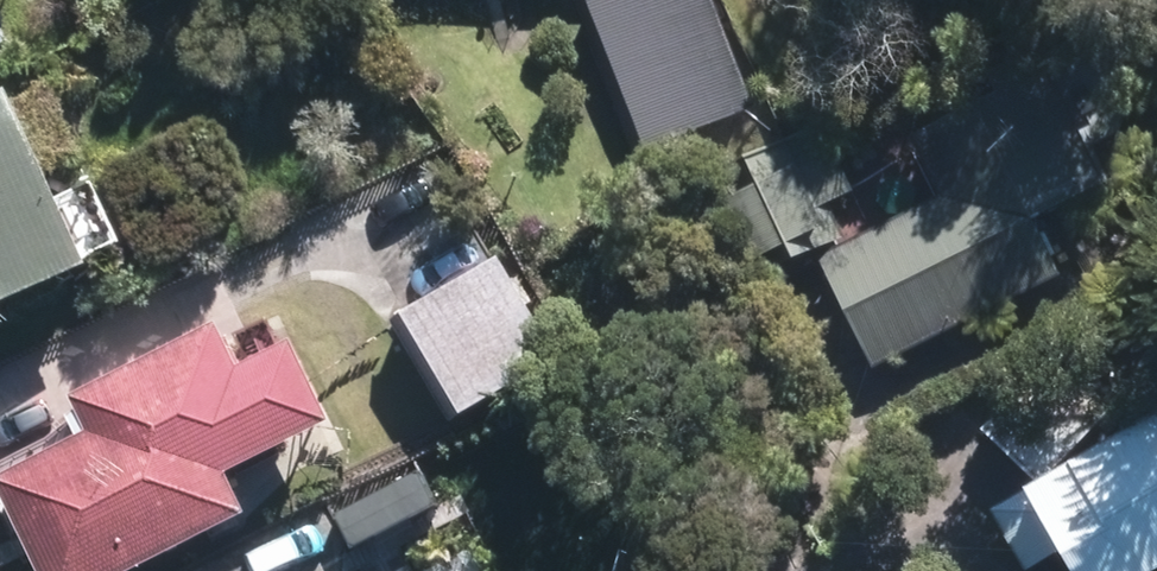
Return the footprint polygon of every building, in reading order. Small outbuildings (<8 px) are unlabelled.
[(593,13),(649,156),(752,116),(707,0),(627,0),(593,13)] [(1051,283),(1026,229),(1093,197),(1018,38),(906,90),(963,212),(836,270),(879,362),(1051,283)] [(0,122),(0,318),(83,281),(9,118),(0,122)] [(859,230),(820,149),(697,207),(735,288),(859,230)] [(498,262),(404,315),(455,404),(549,351),(498,262)] [(3,485),(47,570),(141,570),(252,514),(233,478),(331,428),(294,357),(247,381),(222,332),(87,402),(103,434),(3,485)] [(1042,392),(995,440),(1043,485),(1089,437),(1042,392)] [(1042,517),(1073,570),(1156,570),(1156,452),(1042,517)]
